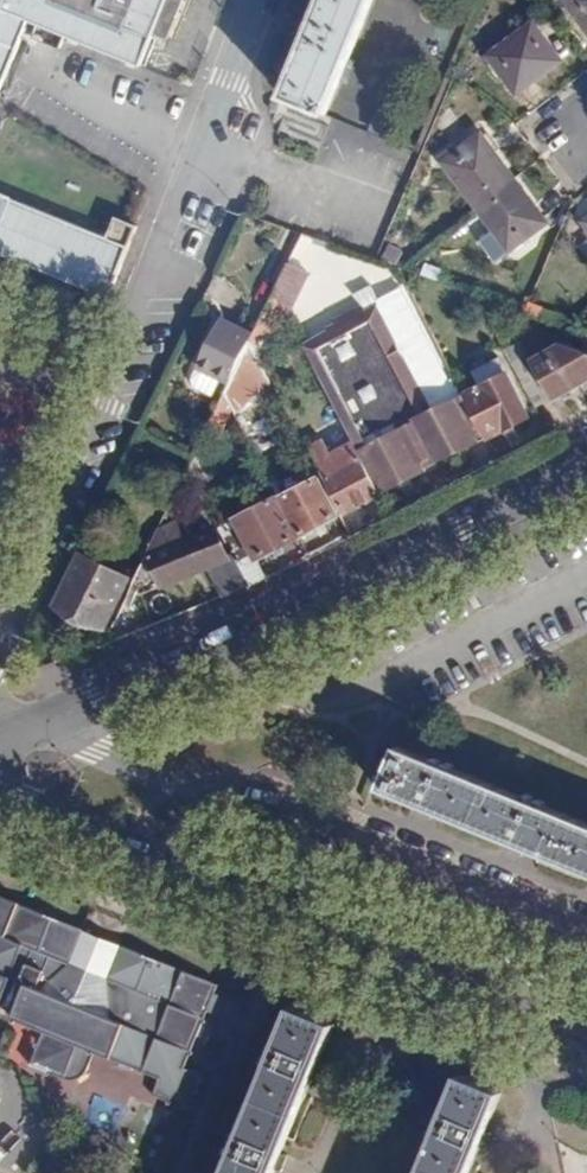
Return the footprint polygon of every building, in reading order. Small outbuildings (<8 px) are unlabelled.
[(28,20),(146,67),(158,35),(169,38),(183,0),(0,0),(0,88),(28,20)] [(284,95),(325,112),(371,0),(323,0),(284,95)] [(585,40),(586,38),(586,0),(556,0),(585,40)] [(527,23),(484,54),(512,94),(556,62),(527,23)] [(519,173),(487,130),(448,160),(480,203),(519,173)] [(551,217),(519,173),(480,203),(512,246),(551,217)] [(108,296),(137,227),(116,218),(109,237),(0,193),(0,252),(108,296)] [(576,224),(586,238),(586,216),(576,224)] [(253,334),(218,320),(197,367),(227,385),(187,469),(199,493),(212,486),(205,471),(303,275),(287,267),(253,334)] [(366,314),(303,346),(348,433),(372,421),(376,429),(387,424),(383,415),(410,400),(366,314)] [(557,343),(527,360),(531,367),(548,397),(550,399),(586,378),(586,353),(557,343)] [(476,389),(462,359),(446,365),(461,395),(482,436),(484,440),(528,417),(506,374),(476,389)] [(471,372),(477,385),(506,374),(500,360),(471,372)] [(548,397),(531,367),(516,376),(531,406),(548,397)] [(443,457),(482,436),(461,395),(412,421),(429,455),(434,457),(443,457)] [(402,428),(359,450),(382,493),(424,472),(402,428)] [(330,449),(314,457),(340,507),(357,499),(360,504),(378,495),(351,444),(333,454),(330,449)] [(318,477),(275,498),(295,539),(338,517),(318,477)] [(255,559),(295,539),(275,498),(217,527),(231,552),(247,586),(264,578),(255,559)] [(224,557),(210,527),(145,558),(133,582),(141,596),(206,567),(221,598),(247,586),(231,552),(224,557)] [(126,575),(79,552),(55,606),(103,627),(126,575)] [(404,748),(389,788),(423,802),(522,842),(586,869),(586,823),(404,748)] [(34,906),(21,934),(7,930),(0,947),(0,1008),(8,1011),(15,1009),(26,1016),(26,1021),(56,1031),(46,1052),(54,1076),(78,1085),(88,1086),(93,1085),(99,1081),(109,1061),(170,1085),(163,1102),(199,1117),(214,1078),(198,1072),(221,1015),(248,1025),(255,1007),(229,996),(232,987),(132,947),(129,956),(96,944),(101,933),(34,906)] [(292,1009),(225,1172),(272,1172),(332,1025),(292,1009)] [(458,1076),(418,1172),(467,1172),(500,1093),(458,1076)]
